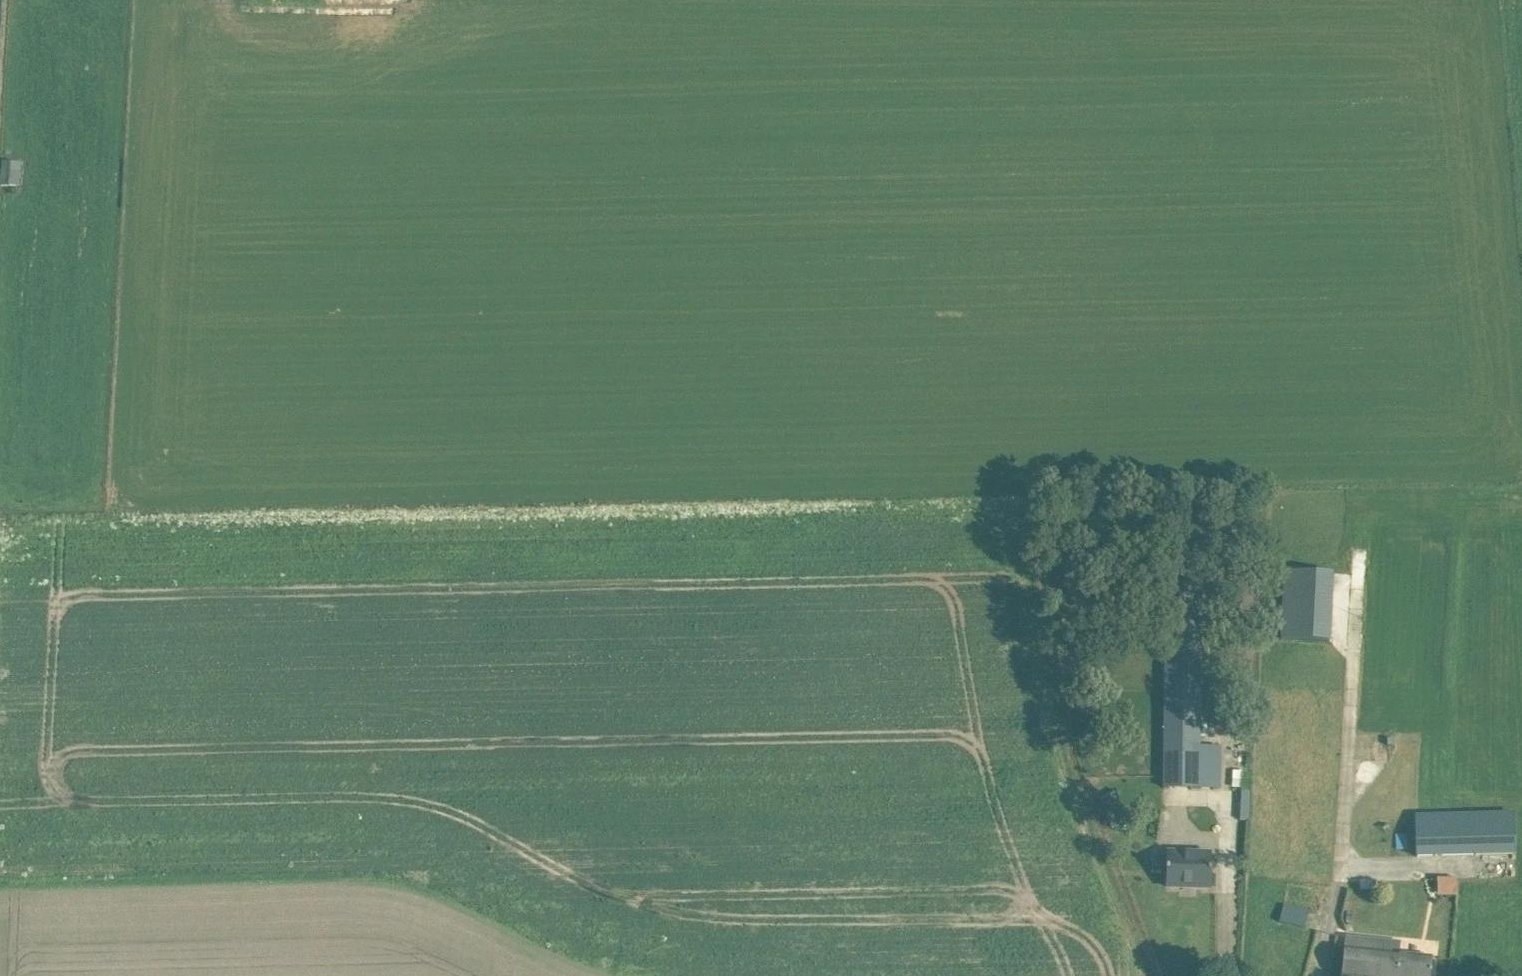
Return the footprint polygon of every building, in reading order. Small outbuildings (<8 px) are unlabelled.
[(16,182),(19,182),(20,162),(2,161),(0,186),(16,186),(16,182)] [(1162,788),(1222,787),(1223,749),(1201,749),(1201,702),(1211,702),(1211,685),(1201,685),(1202,548),(1164,548),(1162,788)] [(1332,640),(1334,569),(1283,568),(1281,638),(1332,640)] [(1418,861),(1518,858),(1517,814),(1417,817),(1418,861)] [(1125,817),(1110,823),(1112,829),(1127,823),(1125,817)] [(1167,887),(1211,888),(1212,851),(1168,850),(1167,887)] [(1439,894),(1459,893),(1458,876),(1438,876),(1439,894)] [(1308,909),(1283,904),(1279,923),(1304,928),(1308,909)] [(1342,975),(1431,975),(1433,957),(1400,953),(1401,941),(1346,935),(1342,975)]
